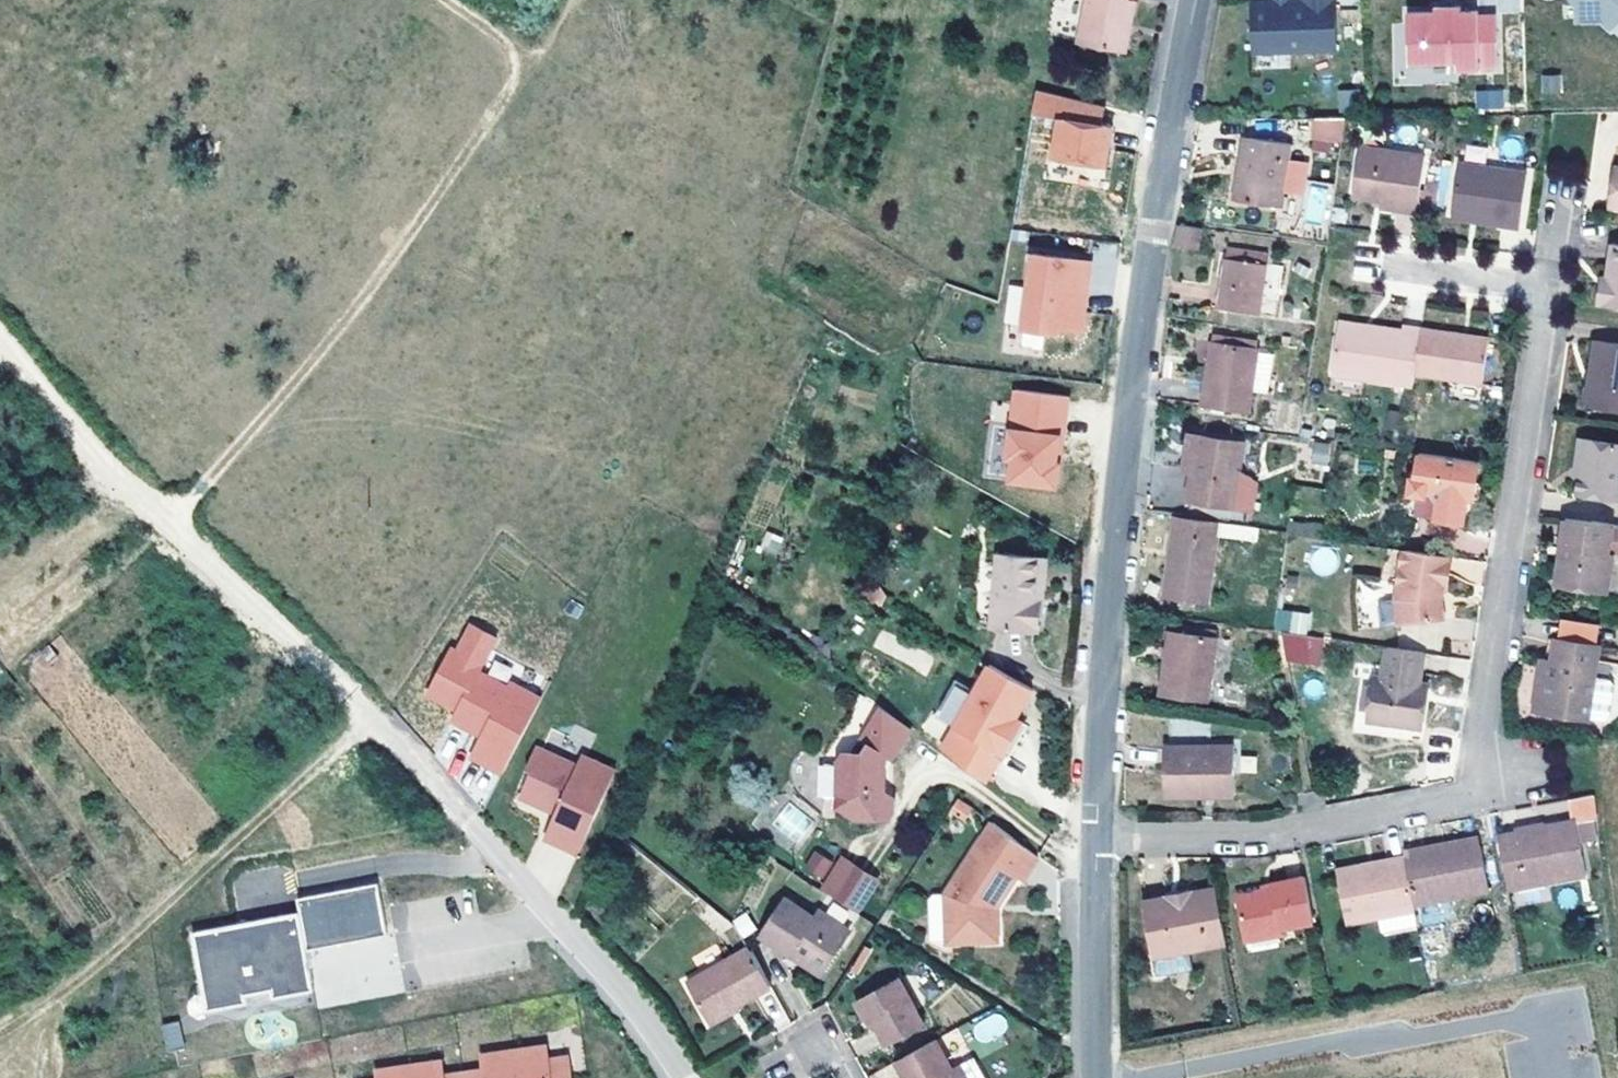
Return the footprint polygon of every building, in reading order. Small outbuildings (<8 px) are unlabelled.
[(1135,0),(1087,0),(1079,42),(1125,50),(1126,46),(1135,0)] [(1335,0),(1303,0),(1303,1),(1253,2),(1254,52),(1336,49),(1335,0)] [(1577,3),(1577,20),(1601,19),(1610,28),(1617,20),(1617,0),(1573,0),(1577,3)] [(1498,69),(1497,13),(1478,14),(1478,10),(1461,11),(1461,5),(1435,6),(1435,12),(1408,12),(1408,63),(1456,64),(1455,71),(1478,71),(1478,70),(1498,69)] [(1539,93),(1560,96),(1563,76),(1541,73),(1539,93)] [(1106,104),(1037,88),(1033,107),(1059,113),(1050,152),(1068,156),(1068,153),(1086,157),(1085,160),(1103,165),(1107,146),(1104,143),(1106,133),(1110,134),(1112,125),(1101,122),(1106,104)] [(1499,105),(1499,89),(1479,89),(1479,105),(1499,105)] [(1338,107),(1358,106),(1358,90),(1338,90),(1338,107)] [(1341,141),(1345,116),(1316,117),(1314,137),(1341,141)] [(1245,178),(1250,137),(1242,136),(1237,177),(1245,178)] [(1284,206),(1291,142),(1250,137),(1245,178),(1237,177),(1234,199),(1284,206)] [(1420,191),(1425,157),(1360,147),(1353,196),(1373,200),(1381,201),(1380,207),(1417,213),(1420,191)] [(1519,227),(1527,173),(1459,163),(1452,209),(1503,216),(1502,224),(1519,227)] [(1438,192),(1439,182),(1427,181),(1426,192),(1438,192)] [(1303,183),(1304,222),(1329,221),(1328,183),(1303,183)] [(1435,214),(1438,192),(1426,192),(1420,191),(1417,213),(1435,214)] [(1502,224),(1503,216),(1452,209),(1451,217),(1502,224)] [(1612,242),(1607,277),(1606,283),(1600,282),(1597,304),(1617,307),(1617,243),(1612,242)] [(1259,313),(1262,297),(1267,262),(1269,252),(1228,246),(1219,307),(1259,313)] [(1033,253),(1024,328),(1059,332),(1060,326),(1081,328),(1083,310),(1078,309),(1080,292),(1088,293),(1092,260),(1033,253)] [(1279,299),(1284,265),(1267,262),(1262,297),(1279,299)] [(1352,265),(1352,281),(1373,281),(1373,265),(1352,265)] [(1385,328),(1339,322),(1338,328),(1384,334),(1385,328)] [(1415,373),(1422,329),(1403,326),(1403,331),(1385,328),(1384,334),(1338,328),(1332,373),(1413,385),(1415,373)] [(1483,383),(1489,338),(1422,329),(1415,373),(1483,383)] [(1259,340),(1213,333),(1211,340),(1258,347),(1259,340)] [(1252,388),(1257,353),(1258,347),(1211,340),(1202,404),(1249,412),(1252,388)] [(1595,340),(1590,375),(1593,376),(1592,382),(1585,387),(1584,399),(1590,400),(1589,404),(1617,409),(1617,343),(1595,340)] [(1267,391),(1272,355),(1257,353),(1252,388),(1267,391)] [(1010,480),(1057,486),(1060,463),(1056,462),(1062,421),(1065,421),(1069,395),(1016,388),(1007,457),(1013,457),(1010,480)] [(1056,462),(1060,463),(1065,421),(1062,421),(1056,462)] [(1194,470),(1199,437),(1191,436),(1186,468),(1194,470)] [(1231,503),(1241,444),(1199,437),(1194,470),(1190,497),(1231,503)] [(1579,476),(1585,438),(1579,437),(1574,475),(1579,476)] [(1585,438),(1579,476),(1577,493),(1617,499),(1617,443),(1585,438)] [(1330,464),(1330,442),(1311,442),(1311,464),(1330,464)] [(1466,497),(1468,485),(1475,486),(1479,461),(1419,452),(1415,477),(1411,476),(1409,484),(1413,492),(1409,515),(1463,522),(1466,497)] [(1474,498),(1475,486),(1468,485),(1466,497),(1474,498)] [(1208,603),(1219,522),(1174,516),(1163,597),(1208,603)] [(1561,583),(1607,589),(1612,554),(1617,555),(1617,526),(1612,525),(1565,518),(1561,547),(1566,548),(1561,583)] [(1289,520),(1288,535),(1319,538),(1321,524),(1289,520)] [(776,556),(783,538),(767,532),(760,550),(776,556)] [(1444,590),(1449,556),(1401,549),(1394,599),(1397,624),(1444,618),(1442,600),(1436,599),(1437,589),(1444,590)] [(1039,631),(1045,557),(997,553),(990,627),(1039,631)] [(1397,624),(1394,599),(1382,600),(1378,606),(1381,626),(1397,624)] [(1277,609),(1274,630),(1307,635),(1310,613),(1277,609)] [(1555,618),(1552,638),(1597,645),(1600,624),(1555,618)] [(499,638),(468,622),(455,647),(450,645),(425,693),(461,713),(456,721),(483,735),(471,759),(500,774),(541,697),(507,679),(505,683),(482,671),(499,638)] [(1218,630),(1170,624),(1169,630),(1217,637),(1218,630)] [(1207,701),(1217,637),(1169,630),(1160,694),(1207,701)] [(881,631),(874,646),(927,673),(935,657),(881,631)] [(1323,662),(1321,634),(1282,637),(1284,665),(1323,662)] [(1594,677),(1599,646),(1552,638),(1550,638),(1547,658),(1553,659),(1545,712),(1588,718),(1604,720),(1609,717),(1614,684),(1611,679),(1594,677)] [(1418,696),(1419,683),(1424,651),(1386,646),(1382,678),(1376,677),(1370,720),(1419,727),(1423,697),(1418,696)] [(1545,712),(1553,659),(1547,658),(1543,658),(1534,710),(1545,712)] [(1010,729),(1016,718),(1032,689),(989,664),(974,691),(955,725),(942,749),(985,782),(1001,753),(1004,755),(1016,733),(1010,729)] [(955,725),(974,691),(956,681),(936,715),(955,725)] [(878,788),(879,777),(881,777),(911,730),(880,711),(853,753),(844,753),(838,761),(837,764),(824,764),(821,767),(821,794),(824,797),(838,797),(838,805),(855,818),(889,817),(892,811),(892,797),(878,788)] [(1016,733),(1022,721),(1016,718),(1010,729),(1016,733)] [(546,831),(579,846),(616,763),(582,748),(577,758),(536,740),(527,762),(532,764),(521,790),(543,799),(545,794),(559,800),(557,806),(546,831)] [(1234,796),(1234,745),(1164,745),(1164,796),(1234,796)] [(545,794),(543,799),(557,806),(559,800),(545,794)] [(963,818),(970,807),(958,799),(951,810),(963,818)] [(798,845),(816,822),(789,802),(772,824),(798,845)] [(1596,838),(1593,817),(1576,820),(1580,842),(1596,838)] [(1587,874),(1580,842),(1576,820),(1498,836),(1505,873),(1516,871),(1519,887),(1587,874)] [(997,905),(1017,875),(1023,880),(1039,856),(993,822),(947,893),(948,941),(997,939),(997,930),(997,905)] [(1422,856),(1480,845),(1479,837),(1421,849),(1422,856)] [(1497,874),(1491,843),(1480,845),(1486,876),(1497,874)] [(1486,876),(1480,845),(1422,856),(1405,860),(1414,904),(1489,890),(1486,876)] [(801,873),(820,883),(832,860),(813,850),(801,873)] [(855,909),(875,876),(842,855),(822,888),(855,909)] [(1414,904),(1405,860),(1405,857),(1388,860),(1389,868),(1338,877),(1347,922),(1379,916),(1381,932),(1417,925),(1415,910),(1414,904)] [(1338,877),(1389,868),(1388,860),(1337,870),(1338,877)] [(1519,887),(1516,871),(1505,873),(1508,888),(1519,887)] [(1314,922),(1305,877),(1272,883),(1273,888),(1262,890),(1237,895),(1246,940),(1282,933),(1281,927),(1314,922)] [(299,912),(306,949),(387,934),(377,883),(297,898),(299,912)] [(1226,942),(1216,888),(1190,893),(1191,898),(1169,902),(1168,897),(1143,901),(1153,955),(1226,942)] [(1190,893),(1189,889),(1167,893),(1168,897),(1169,902),(1191,898),(1190,893)] [(948,941),(947,893),(929,894),(931,942),(948,941)] [(825,969),(850,932),(819,910),(814,917),(787,898),(761,935),(790,954),(795,947),(825,969)] [(299,912),(191,932),(206,1010),(248,1002),(246,994),(272,989),(273,997),(314,990),(306,949),(299,912)] [(732,920),(741,938),(757,929),(747,912),(732,920)] [(738,1004),(771,986),(749,947),(687,982),(709,1021),(738,1004)] [(825,969),(795,947),(790,954),(820,975),(825,969)] [(924,1024),(899,977),(860,999),(886,1045),(924,1024)] [(712,1025),(741,1009),(738,1004),(709,1021),(712,1025)] [(1009,1028),(998,1010),(969,1027),(980,1045),(1009,1028)] [(180,1020),(164,1023),(169,1050),(186,1047),(180,1020)] [(960,1064),(952,1069),(936,1039),(895,1061),(905,1077),(967,1077),(960,1064)] [(375,1070),(377,1077),(551,1077),(550,1074),(571,1070),(569,1057),(549,1060),(547,1046),(514,1050),(481,1055),(483,1069),(463,1072),(444,1075),(442,1061),(409,1066),(375,1070)]
